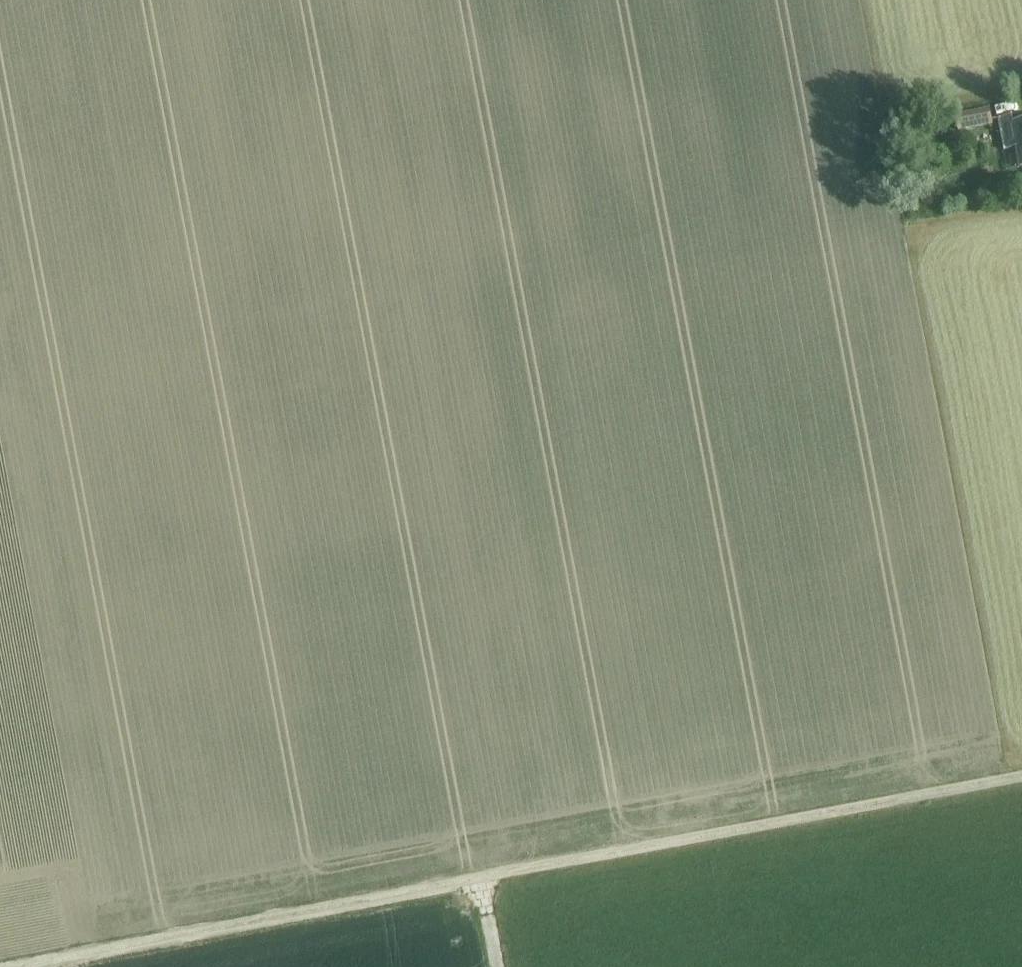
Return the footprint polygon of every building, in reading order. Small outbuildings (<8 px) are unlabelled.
[(961,130),(993,124),(990,108),(958,114),(961,130)] [(1021,123),(1020,116),(1021,116),(1021,115),(1000,119),(1006,150),(1019,148),(1018,146),(1021,145),(1021,123)]
